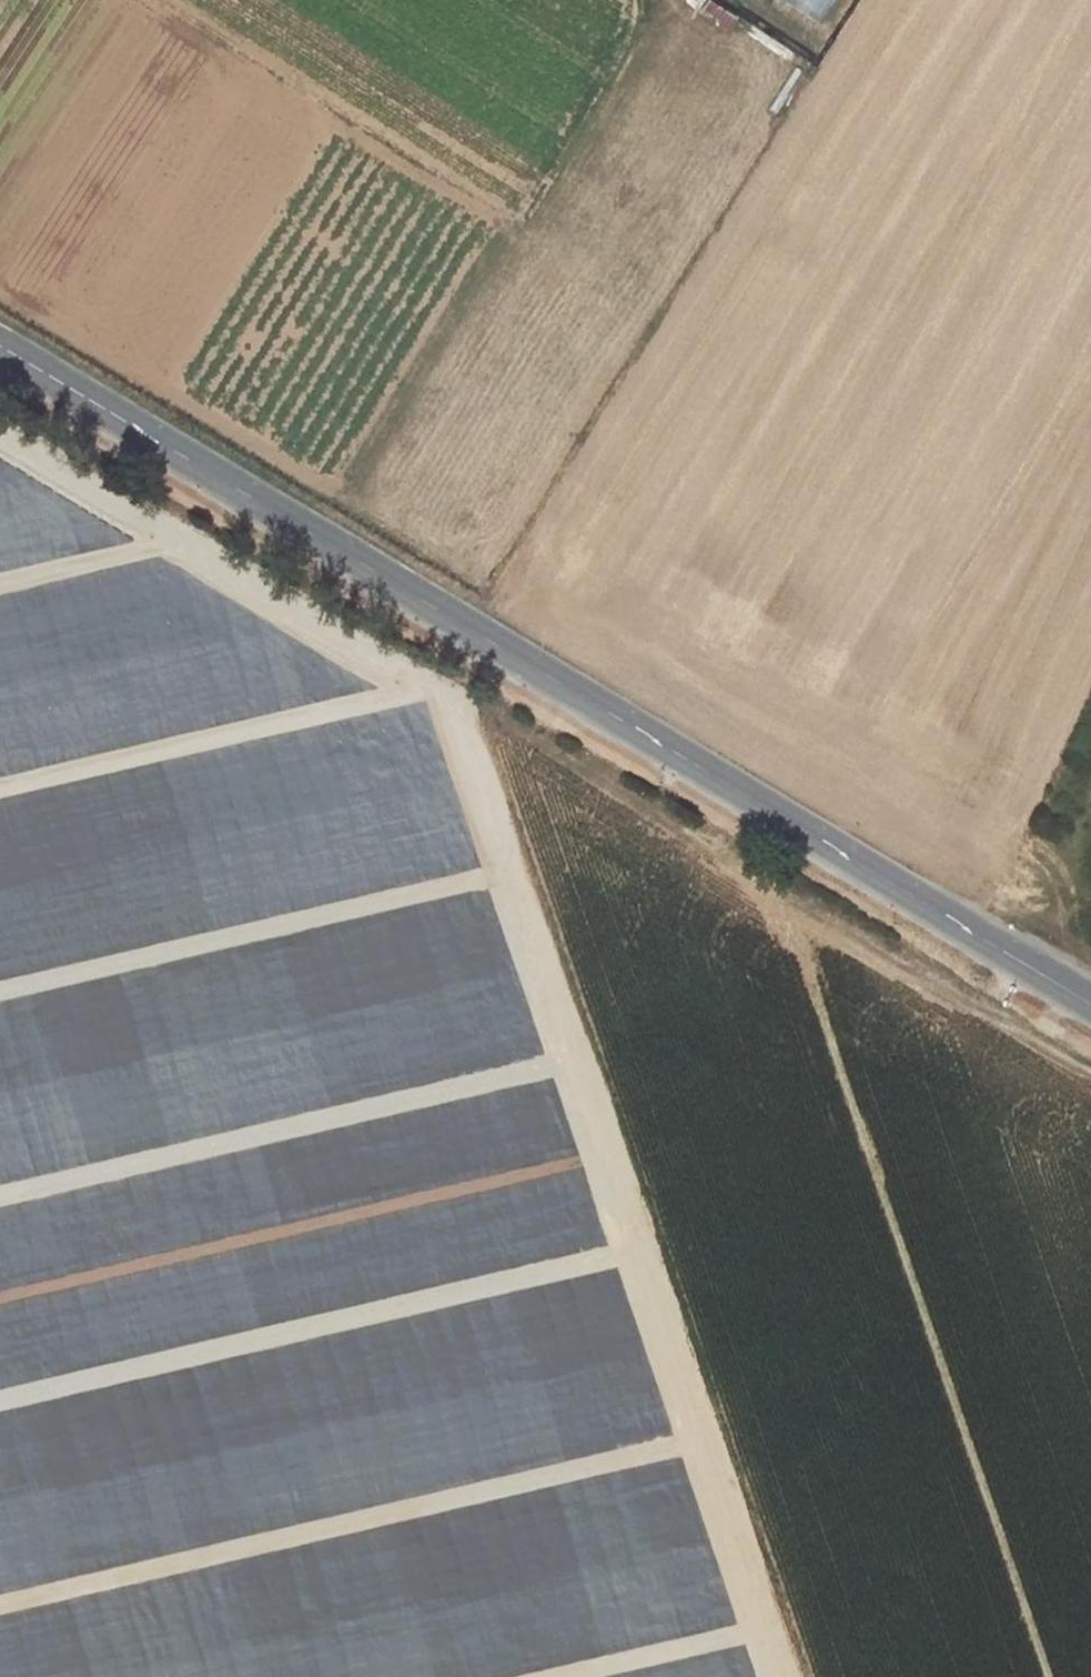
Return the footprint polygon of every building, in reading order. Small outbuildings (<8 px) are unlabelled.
[(700,14),(728,31),(738,16),(712,0),(709,0),(700,14)] [(843,0),(792,0),(790,4),(830,25),(843,0)]
